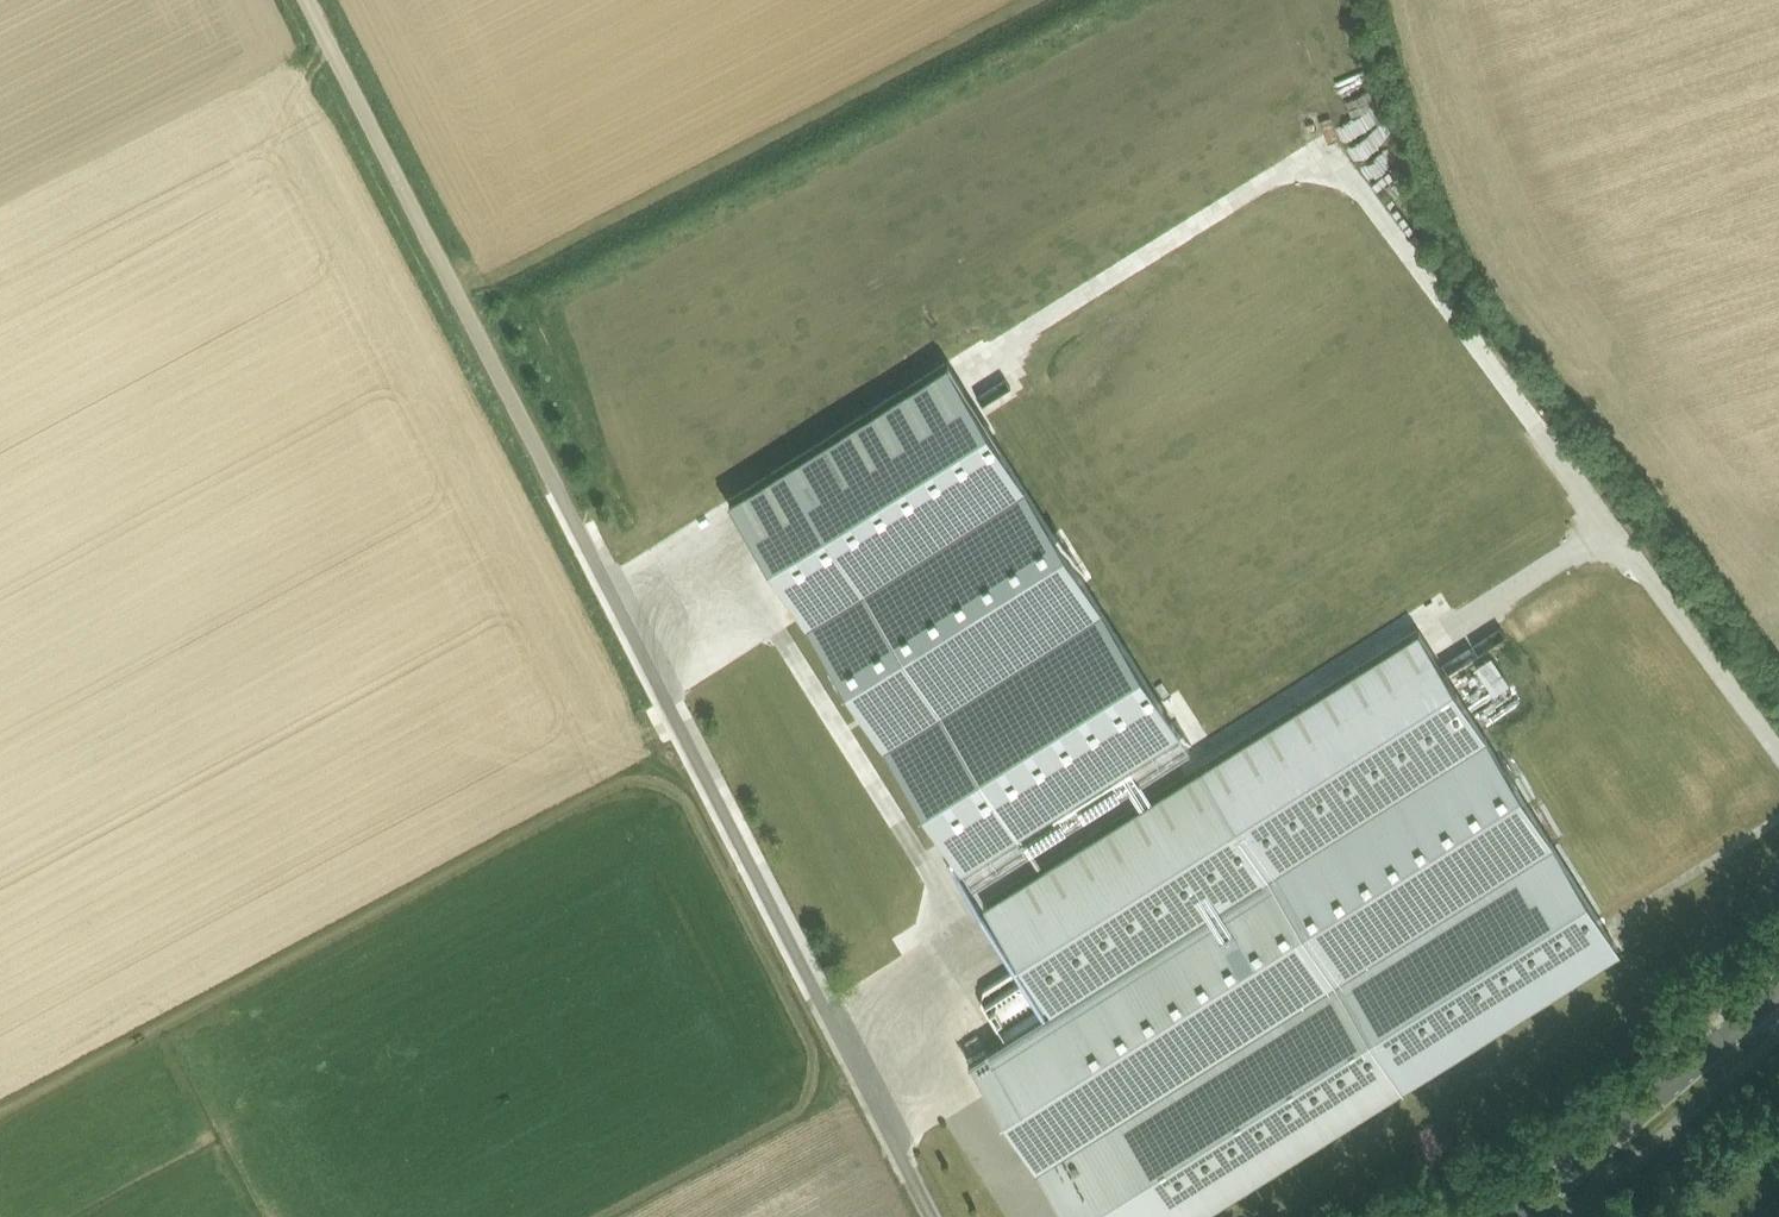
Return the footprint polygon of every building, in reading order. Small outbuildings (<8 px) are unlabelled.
[(820,640),(961,864),(973,884),(1191,747),(946,359),(729,496),(820,640)] [(1402,1084),(1620,947),(1419,628),(984,902),(1051,1007),(969,1059),(1069,1216),(1190,1216),(1402,1084)] [(1510,683),(1492,654),(1476,664),(1494,693),(1510,683)]
